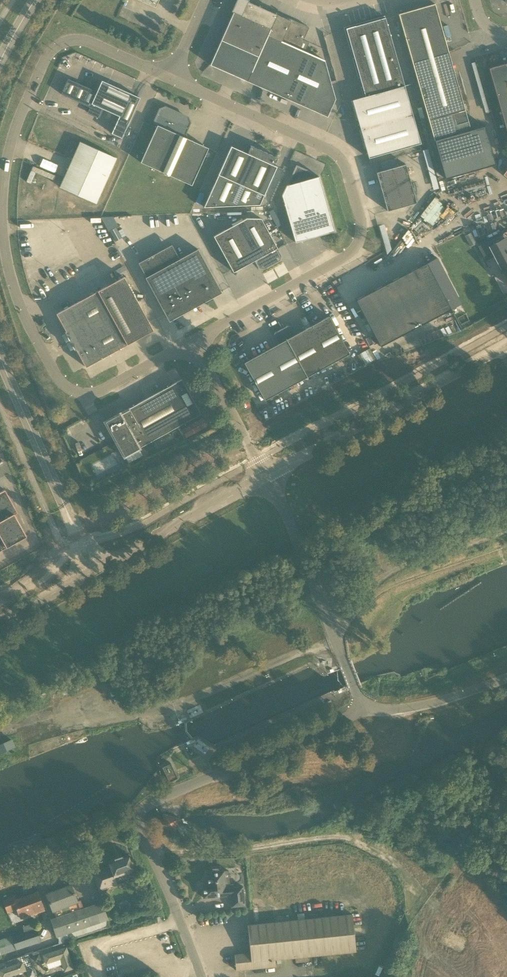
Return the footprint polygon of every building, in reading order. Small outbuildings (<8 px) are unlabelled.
[(254,85),(275,38),(284,19),(278,16),(279,14),(278,13),(277,15),(262,8),(262,6),(261,6),(260,7),(248,2),(249,0),(248,0),(237,0),(232,11),(233,12),(210,65),(254,85)] [(399,14),(412,62),(448,52),(435,4),(399,14)] [(404,86),(388,27),(385,18),(346,29),(365,96),(404,86)] [(284,19),(275,38),(305,51),(308,43),(303,41),(309,27),(301,24),(301,25),(288,19),(287,20),(284,19)] [(310,54),(305,51),(275,38),(254,85),(328,117),(336,99),(325,60),(310,54)] [(468,121),(454,71),(448,52),(412,62),(429,120),(434,140),(445,179),(495,165),(484,126),(470,130),(468,121)] [(504,64),(489,68),(506,132),(506,76),(504,64)] [(122,138),(126,129),(140,98),(102,80),(97,92),(68,79),(61,94),(90,107),(87,114),(97,119),(100,118),(104,110),(119,117),(112,133),(122,138)] [(413,114),(404,86),(365,96),(365,97),(353,101),(360,129),(413,114)] [(160,109),(155,120),(157,125),(157,126),(141,163),(170,176),(186,138),(185,133),(190,123),(188,117),(165,107),(160,109)] [(421,144),(413,114),(360,129),(369,159),(421,144)] [(208,148),(186,138),(170,176),(191,185),(208,148)] [(96,204),(117,158),(80,142),(60,187),(96,204)] [(231,146),(227,156),(204,207),(260,205),(277,167),(274,166),(278,158),(251,146),(248,154),(231,146)] [(406,164),(377,173),(388,211),(417,203),(406,164)] [(296,243),(325,234),(335,232),(319,177),(315,178),(314,174),(297,166),(290,182),(291,185),(287,186),(282,196),(296,243)] [(432,225),(447,206),(435,197),(421,216),(432,225)] [(277,226),(280,224),(273,210),(270,212),(277,226)] [(281,256),(261,219),(261,218),(246,218),(214,236),(233,272),(254,260),(259,268),(263,269),(280,260),(281,256)] [(501,240),(489,246),(494,255),(506,280),(506,250),(501,240)] [(487,242),(479,246),(486,260),(494,255),(489,246),(487,242)] [(145,278),(165,314),(169,322),(222,293),(198,249),(179,260),(172,246),(139,264),(146,278),(145,278)] [(452,309),(462,304),(456,294),(437,257),(356,300),(380,347),(452,309)] [(92,280),(97,290),(106,286),(101,276),(92,280)] [(90,295),(105,322),(119,349),(153,330),(124,277),(90,295)] [(69,341),(105,322),(90,295),(56,314),(66,331),(65,332),(69,341)] [(281,329),(307,377),(350,354),(329,316),(295,335),(291,328),(286,326),(281,329)] [(86,367),(119,349),(105,322),(69,341),(74,350),(76,349),(86,367)] [(307,377),(281,329),(276,332),(274,337),(278,344),(244,363),(265,400),(307,377)] [(182,379),(173,384),(139,403),(158,437),(192,419),(201,414),(182,379)] [(158,437),(139,403),(105,421),(124,456),(158,437)] [(204,418),(182,427),(186,436),(208,427),(204,418)] [(0,492),(0,508),(6,518),(14,513),(14,514),(17,512),(5,489),(0,492)] [(7,546),(27,536),(14,514),(14,513),(6,518),(0,521),(0,533),(7,546)] [(323,547),(316,549),(319,556),(326,553),(323,547)] [(16,747),(13,739),(0,744),(0,754),(16,747)] [(162,767),(169,782),(178,778),(171,763),(162,767)] [(176,830),(176,829),(179,819),(180,819),(180,818),(162,813),(162,814),(163,814),(160,825),(159,824),(159,825),(176,830)] [(108,861),(110,866),(93,872),(100,891),(137,877),(128,854),(108,861)] [(232,906),(245,905),(243,886),(230,887),(230,885),(229,882),(227,881),(225,880),(224,871),(219,872),(218,869),(213,869),(212,872),(207,873),(208,884),(202,885),(204,898),(231,895),(232,906)] [(71,884),(46,894),(53,911),(54,910),(58,921),(52,923),(60,944),(110,927),(107,920),(102,902),(84,908),(81,900),(77,901),(71,884)] [(44,910),(37,892),(15,900),(14,897),(4,900),(8,912),(17,908),(20,915),(33,910),(35,913),(44,910)] [(352,914),(248,925),(250,953),(235,954),(236,970),(276,967),(275,960),(356,951),(352,914)] [(1,940),(0,941),(0,954),(5,952),(39,941),(35,929),(1,940)] [(65,970),(73,968),(66,948),(44,955),(46,963),(61,958),(65,970)] [(39,953),(33,955),(35,961),(41,959),(39,953)] [(25,970),(22,962),(0,970),(0,972),(2,976),(5,976),(18,972),(20,972),(22,972),(23,971),(25,970)]
